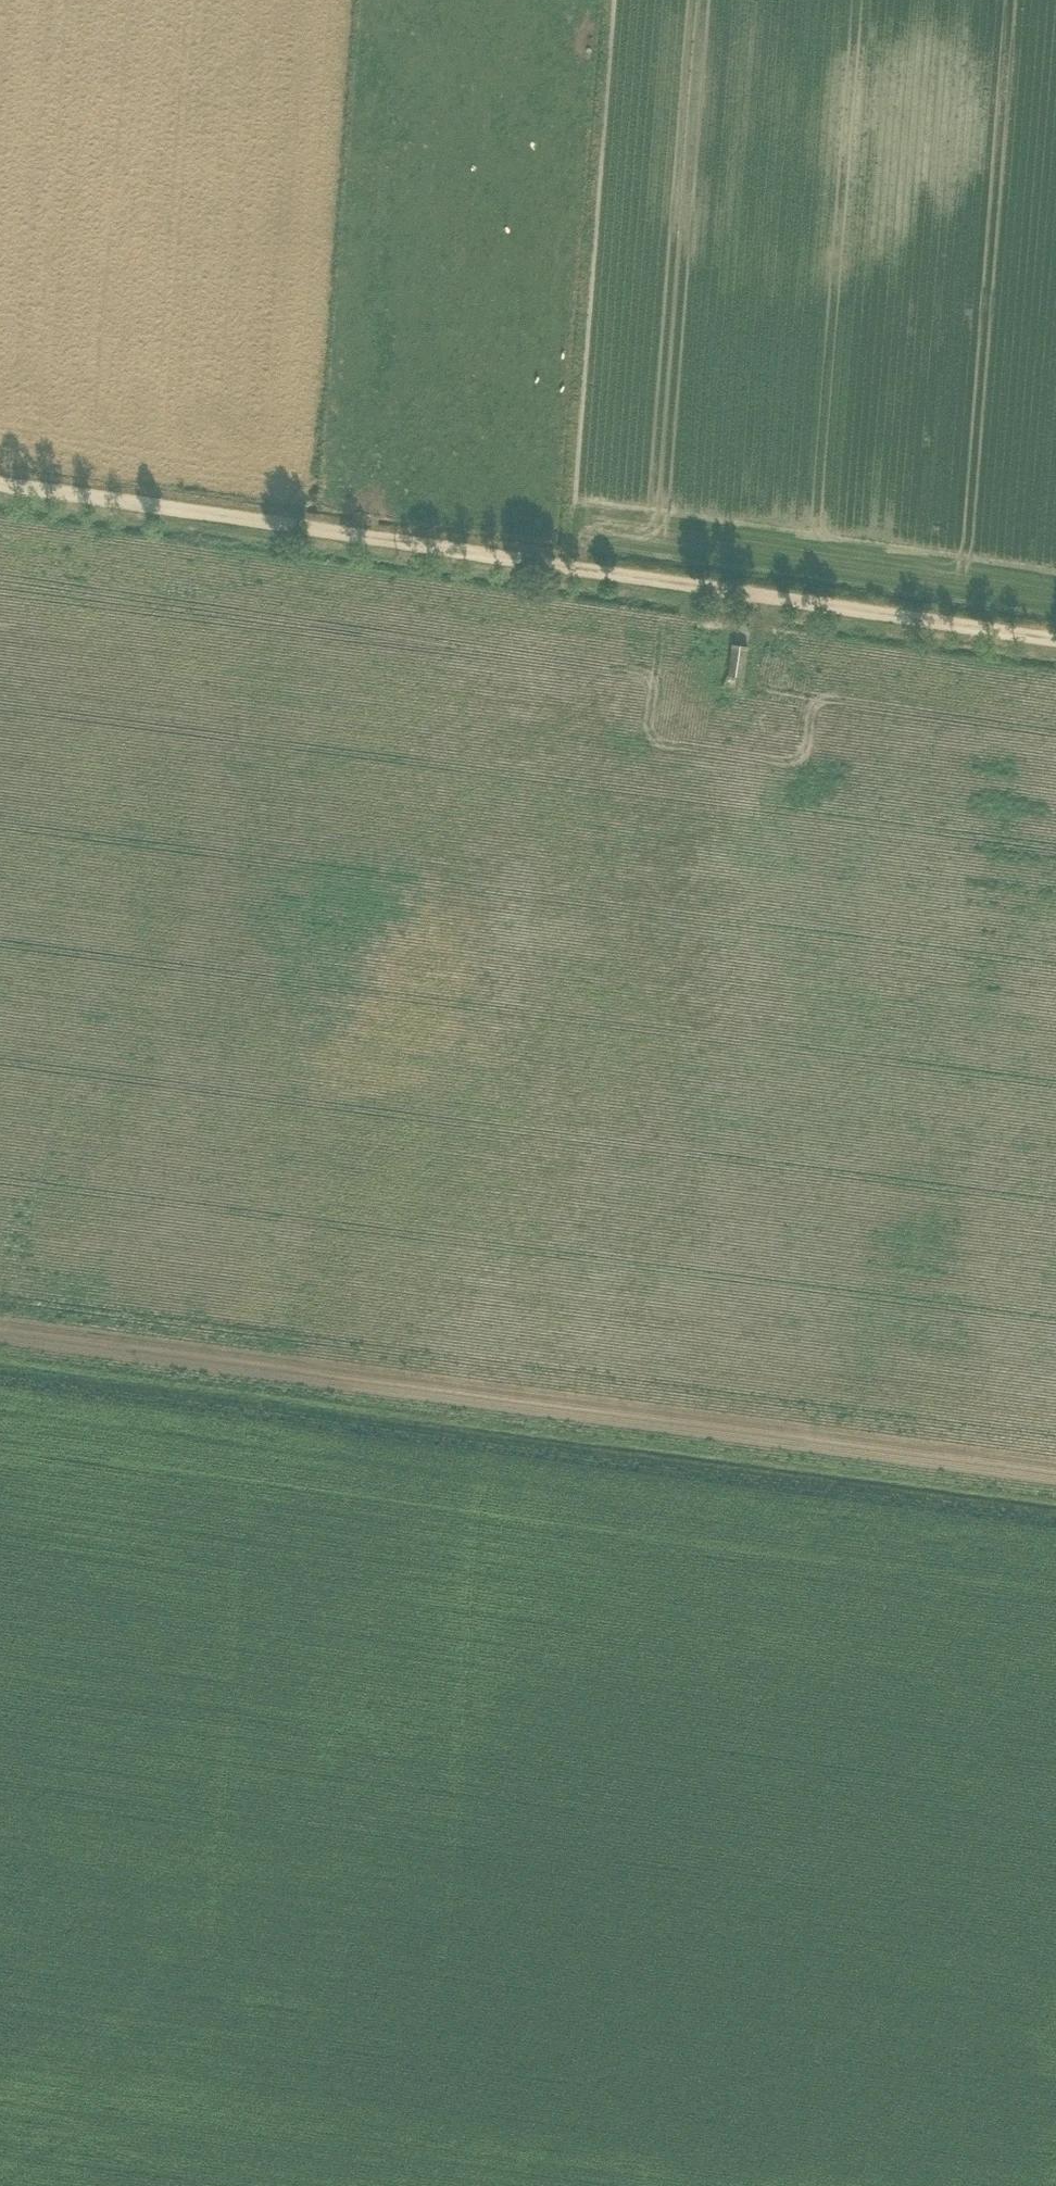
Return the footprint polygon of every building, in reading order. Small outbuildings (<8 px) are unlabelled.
[(745,677),(750,646),(732,644),(728,675),(745,677)]
